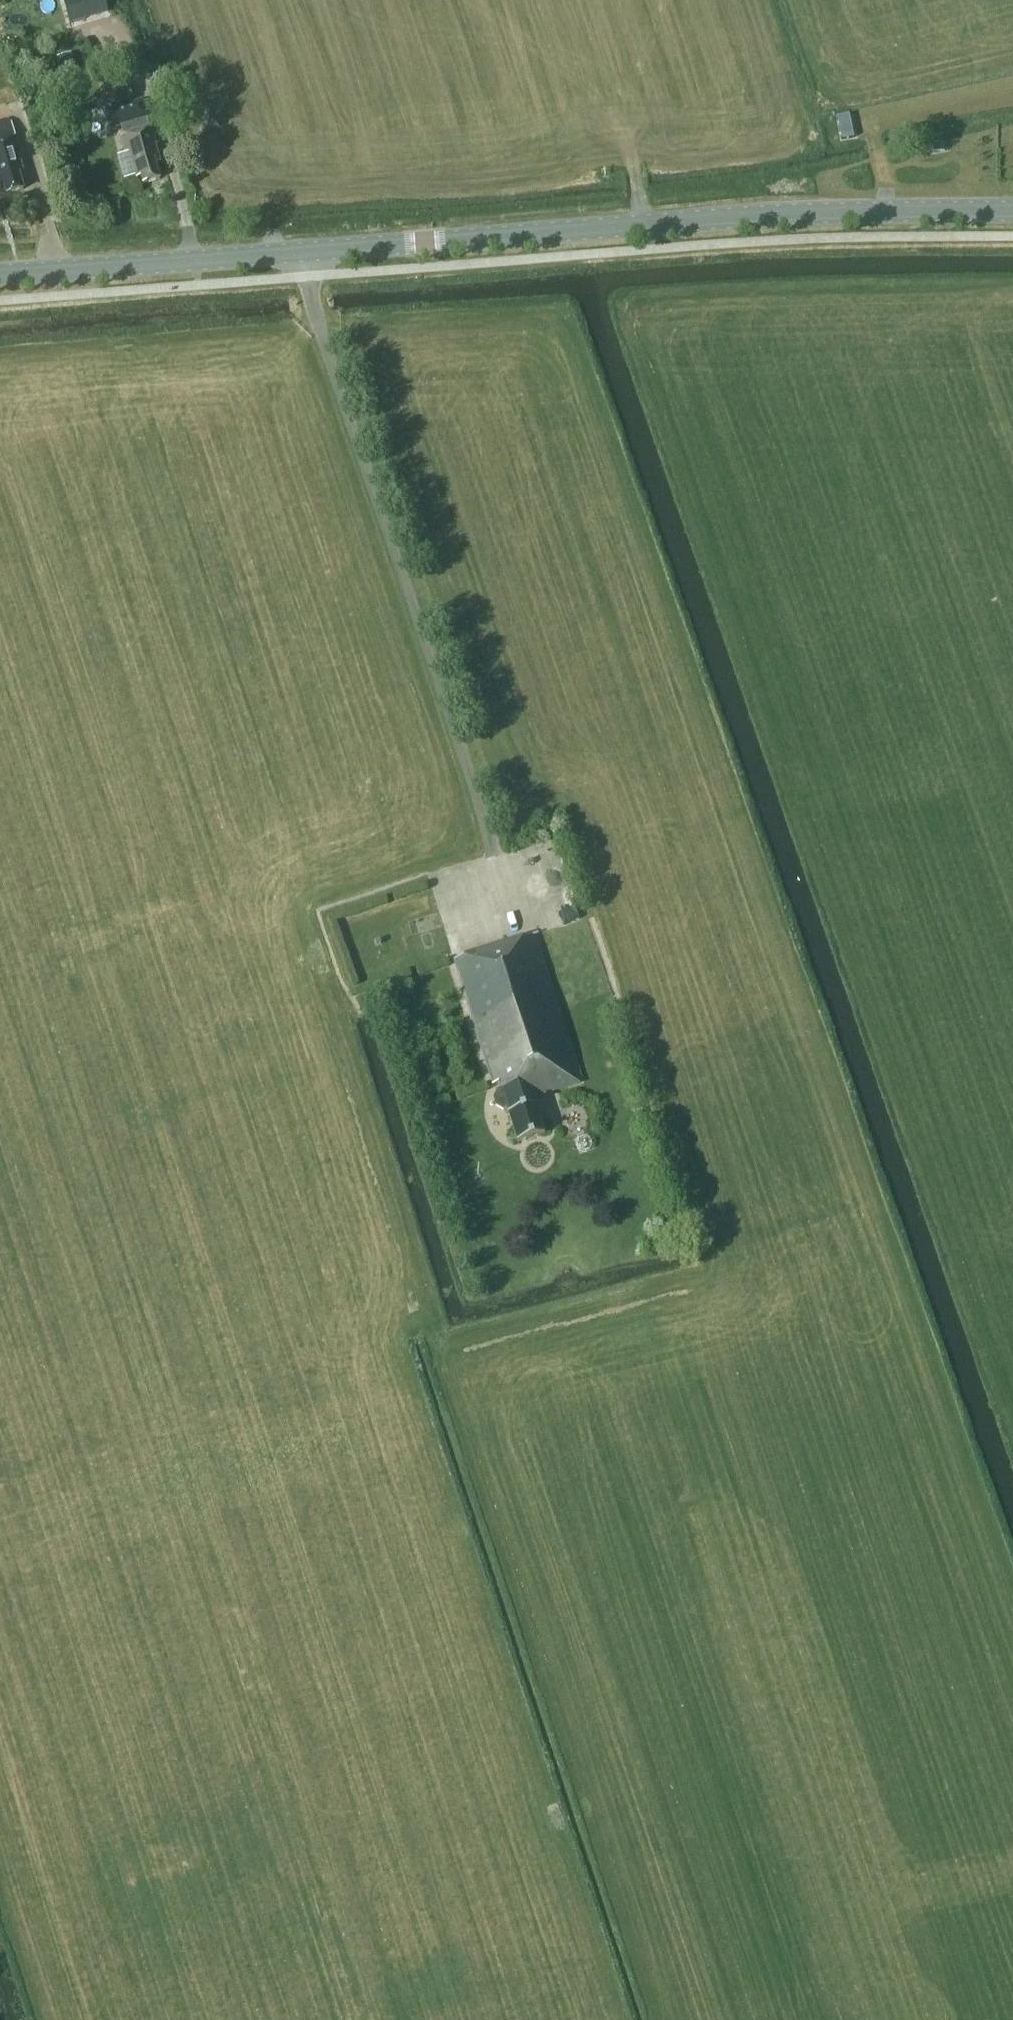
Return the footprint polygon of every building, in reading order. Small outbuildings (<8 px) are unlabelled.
[(80,0),(64,0),(63,0),(70,23),(85,19),(80,0)] [(71,54),(57,58),(60,69),(74,65),(71,54)] [(137,103),(134,89),(111,95),(115,109),(137,103)] [(163,145),(152,108),(116,118),(127,157),(129,157),(136,183),(142,182),(143,187),(163,182),(158,165),(161,164),(156,147),(163,145)] [(11,123),(0,126),(0,192),(0,193),(6,191),(8,197),(25,193),(20,174),(22,173),(18,156),(20,156),(11,123)] [(583,1083),(537,936),(454,961),(493,1086),(497,1084),(515,1143),(543,1134),(533,1099),(583,1083)]
